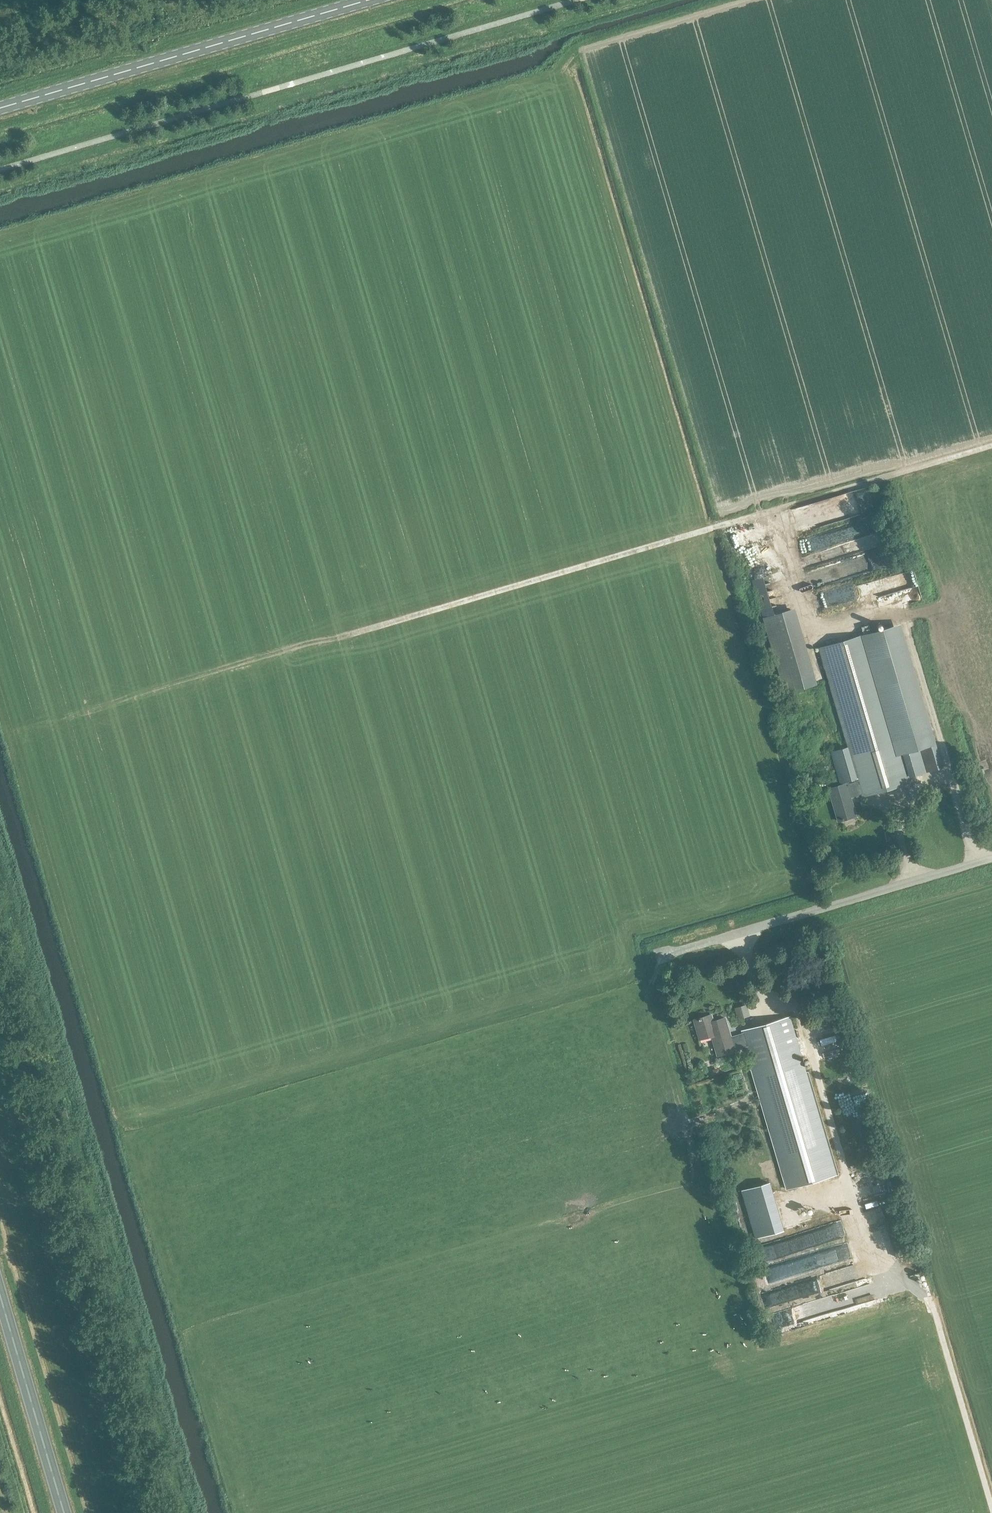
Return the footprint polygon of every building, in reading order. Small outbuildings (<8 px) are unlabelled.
[(834,554),(859,549),(858,540),(832,545),(834,554)] [(776,552),(767,557),(771,564),(780,558),(776,552)] [(813,587),(879,571),(875,556),(871,557),(871,554),(808,570),(813,587)] [(869,577),(872,592),(894,587),(891,573),(869,577)] [(865,602),(871,601),(869,579),(863,580),(865,602)] [(862,612),(870,616),(874,608),(866,604),(862,612)] [(779,612),(763,617),(765,624),(778,670),(782,682),(809,674),(790,609),(779,612)] [(867,634),(819,648),(846,744),(847,747),(830,751),(839,783),(856,779),(857,781),(861,792),(862,796),(911,782),(909,777),(903,753),(920,749),(936,744),(901,624),(885,629),(867,634)] [(920,749),(924,764),(940,759),(936,744),(920,749)] [(861,792),(857,781),(829,789),(838,821),(855,816),(850,796),(861,792)] [(733,1007),(735,1018),(747,1015),(744,1004),(733,1007)] [(717,1055),(746,1046),(742,1034),(731,1038),(725,1018),(713,1021),(711,1015),(694,1020),(699,1039),(712,1035),(717,1055)] [(790,1017),(741,1031),(742,1034),(746,1046),(787,1188),(836,1174),(790,1017)] [(817,1043),(829,1040),(828,1033),(816,1036),(817,1043)] [(62,1121),(69,1119),(65,1107),(59,1109),(62,1121)] [(783,1229),(770,1183),(742,1191),(755,1237),(783,1229)] [(856,1197),(858,1203),(865,1201),(863,1194),(856,1197)] [(806,1257),(763,1267),(767,1282),(803,1273),(802,1267),(808,1266),(806,1257)]
